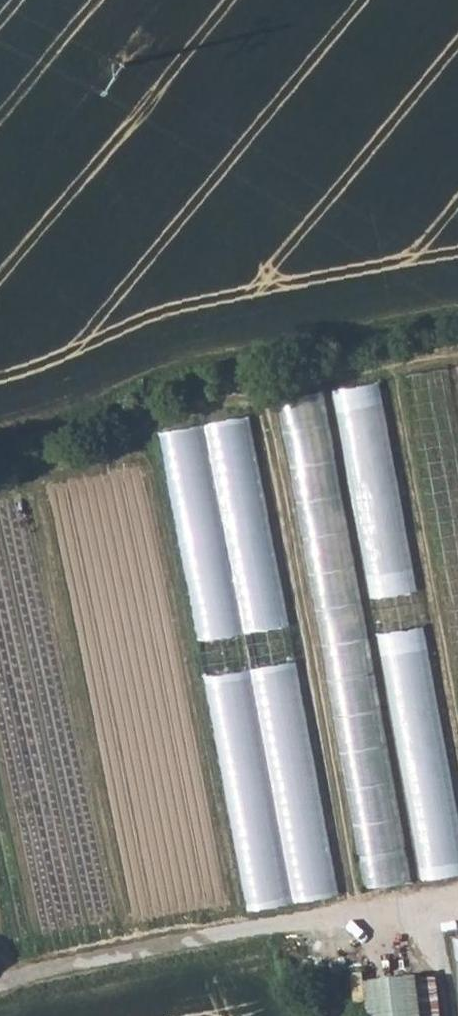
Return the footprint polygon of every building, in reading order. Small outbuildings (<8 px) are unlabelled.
[(457,735),(457,439),(448,376),(400,384),(457,735)] [(377,387),(330,395),(412,886),(457,878),(457,865),(377,387)] [(402,888),(321,397),(273,405),(354,895),(402,888)] [(331,899),(247,422),(153,437),(238,915),(331,899)] [(373,1015),(425,1015),(423,990),(371,996),(373,1015)]
